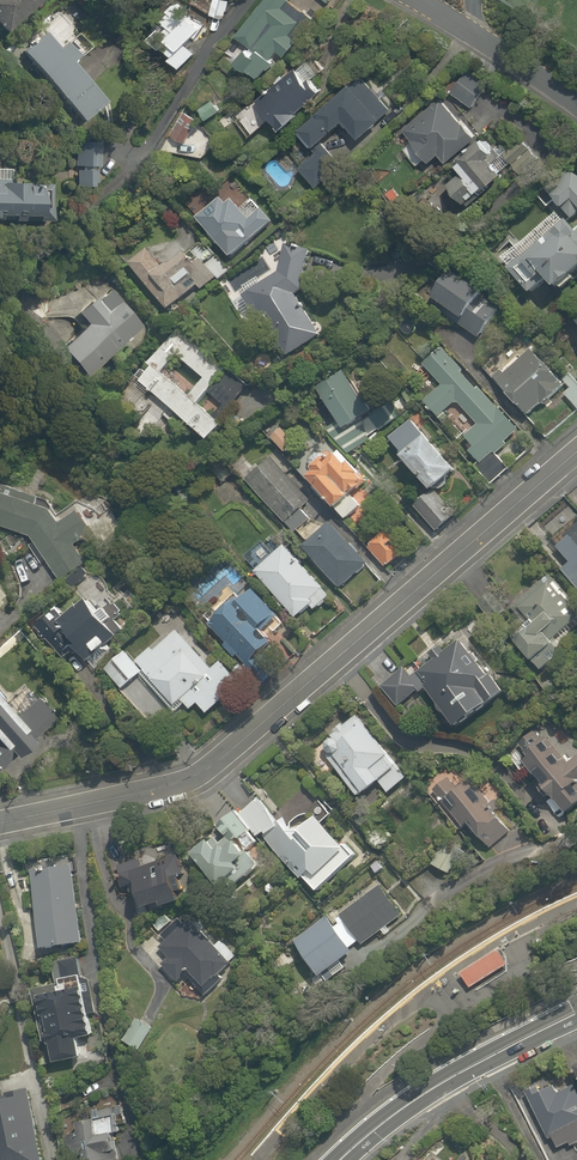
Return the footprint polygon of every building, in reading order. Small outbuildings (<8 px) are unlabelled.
[(43,2),(41,0),(0,0),(0,37),(43,2)] [(226,0),(209,0),(206,14),(222,19),(227,0),(226,0)] [(283,58),(312,20),(286,0),(260,0),(220,53),(255,81),(269,62),(267,60),(274,51),(283,58)] [(173,7),(141,43),(169,69),(202,33),(173,7)] [(39,26),(43,32),(19,52),(76,123),(101,103),(67,61),(87,46),(58,10),(39,26)] [(313,80),(325,69),(306,49),(244,107),(260,124),(266,118),(278,131),(321,89),(313,80)] [(483,86),(458,69),(445,89),(470,106),(473,101),(480,90),(482,88),(483,86)] [(339,122),(356,141),(388,111),(355,75),(293,133),(309,151),(319,141),(339,122)] [(502,105),(480,90),(473,101),(494,116),(502,105)] [(409,141),(399,149),(416,170),(436,154),(443,163),(460,183),(450,192),(466,211),(505,177),(472,139),(439,100),(401,131),(409,141)] [(182,101),(165,134),(185,144),(201,110),(182,101)] [(98,142),(73,141),(72,169),(75,169),(75,185),(92,185),(92,170),(98,170),(98,142)] [(339,162),(322,144),(295,170),(311,188),(339,162)] [(49,218),(50,183),(38,183),(38,178),(15,178),(16,169),(6,168),(6,164),(0,163),(0,216),(49,218)] [(569,163),(548,183),(556,191),(548,198),(569,220),(576,213),(576,172),(569,163)] [(228,195),(195,223),(222,254),(240,239),(245,245),(259,232),(274,220),(262,205),(247,218),(228,195)] [(569,232),(553,213),(499,261),(529,295),(542,283),(553,295),(576,273),(576,225),(569,232)] [(292,295),(300,291),(305,250),(282,246),(277,273),(238,298),(279,362),(318,337),(324,333),(315,319),(309,323),(298,305),(292,295)] [(163,269),(145,247),(123,266),(163,315),(208,278),(186,251),(163,269)] [(449,276),(431,302),(458,321),(455,325),(476,340),(495,314),(474,299),(476,296),(449,276)] [(80,328),(55,349),(80,379),(136,331),(101,290),(70,316),(80,328)] [(215,422),(244,389),(174,330),(130,383),(206,446),(221,427),(215,422)] [(519,342),(485,374),(525,416),(559,384),(519,342)] [(474,424),(456,441),(479,465),(517,429),(439,347),(419,366),(437,385),(420,402),(436,419),(454,403),(474,424)] [(343,372),(314,390),(340,432),(369,413),(343,372)] [(575,385),(571,380),(565,385),(569,390),(563,395),(576,410),(576,383),(575,385)] [(402,456),(396,461),(425,494),(410,506),(434,534),(459,513),(435,485),(440,480),(453,469),(410,418),(387,438),(402,456)] [(275,425),(264,435),(282,453),(292,443),(275,425)] [(334,443),(298,475),(341,523),(377,491),(334,443)] [(308,501),(269,459),(242,484),(282,526),(308,501)] [(29,540),(60,584),(85,567),(72,549),(91,536),(75,512),(58,524),(50,513),(0,496),(0,529),(29,540)] [(576,520),(553,543),(569,559),(559,570),(576,588),(576,520)] [(321,529),(306,543),(300,549),(337,589),(363,565),(346,546),(349,543),(329,522),(321,529)] [(379,535),(365,548),(383,567),(396,554),(379,535)] [(313,612),(328,599),(283,547),(254,571),(293,617),(307,605),(313,612)] [(576,619),(576,603),(547,572),(495,621),(540,668),(560,649),(553,642),(576,619)] [(92,652),(95,655),(113,639),(122,632),(111,619),(120,612),(110,600),(92,579),(77,592),(80,595),(69,605),(74,611),(57,626),(60,630),(58,632),(71,646),(67,650),(78,664),(92,652)] [(227,602),(206,621),(248,668),(270,647),(259,636),(278,619),(251,590),(232,608),(227,602)] [(135,663),(124,652),(106,667),(123,688),(138,676),(171,717),(184,706),(189,712),(195,707),(203,717),(241,686),(220,660),(210,668),(177,629),(135,663)] [(424,688),(454,725),(505,685),(460,629),(447,640),(444,636),(415,660),(418,663),(408,671),(403,664),(378,684),(384,690),(398,708),(424,688)] [(0,702),(0,764),(52,717),(33,695),(11,715),(0,702)] [(379,780),(389,792),(410,774),(359,710),(316,745),(358,797),(379,780)] [(569,813),(576,807),(576,754),(569,760),(545,730),(538,736),(533,729),(515,743),(526,756),(518,762),(530,776),(536,771),(569,813)] [(428,784),(437,793),(430,800),(461,831),(468,824),(492,849),(512,830),(488,805),(494,799),(464,767),(456,775),(448,766),(428,784)] [(299,831),(284,814),(279,819),(256,796),(241,811),(237,807),(219,824),(218,823),(189,852),(194,857),(214,878),(229,894),(262,862),(247,847),(262,832),(264,834),(319,890),(355,855),(316,815),(299,831)] [(122,886),(136,881),(144,906),(179,895),(173,877),(185,873),(177,851),(165,855),(163,847),(129,859),(115,863),(122,886)] [(70,871),(33,876),(44,947),(81,941),(70,871)] [(377,879),(295,942),(321,975),(382,928),(386,934),(393,929),(388,923),(403,912),(377,879)] [(226,978),(220,971),(231,960),(190,917),(185,922),(179,916),(160,934),(165,940),(158,947),(169,958),(162,964),(179,982),(187,975),(200,989),(207,996),(226,978)] [(507,964),(498,949),(461,972),(471,986),(507,964)] [(56,982),(31,987),(43,1044),(51,1042),(54,1060),(80,1055),(76,1037),(93,1034),(76,955),(52,960),(56,982)] [(24,1122),(22,1113),(34,1110),(21,1047),(0,1051),(0,1127),(24,1122)] [(552,1078),(523,1093),(547,1140),(551,1138),(556,1149),(567,1144),(568,1146),(576,1142),(576,1143),(576,1091),(573,1083),(558,1090),(552,1078)] [(117,1156),(111,1134),(120,1132),(115,1112),(107,1114),(105,1107),(85,1111),(97,1159),(100,1159),(117,1156)] [(427,1151),(420,1159),(438,1159),(427,1151)]
